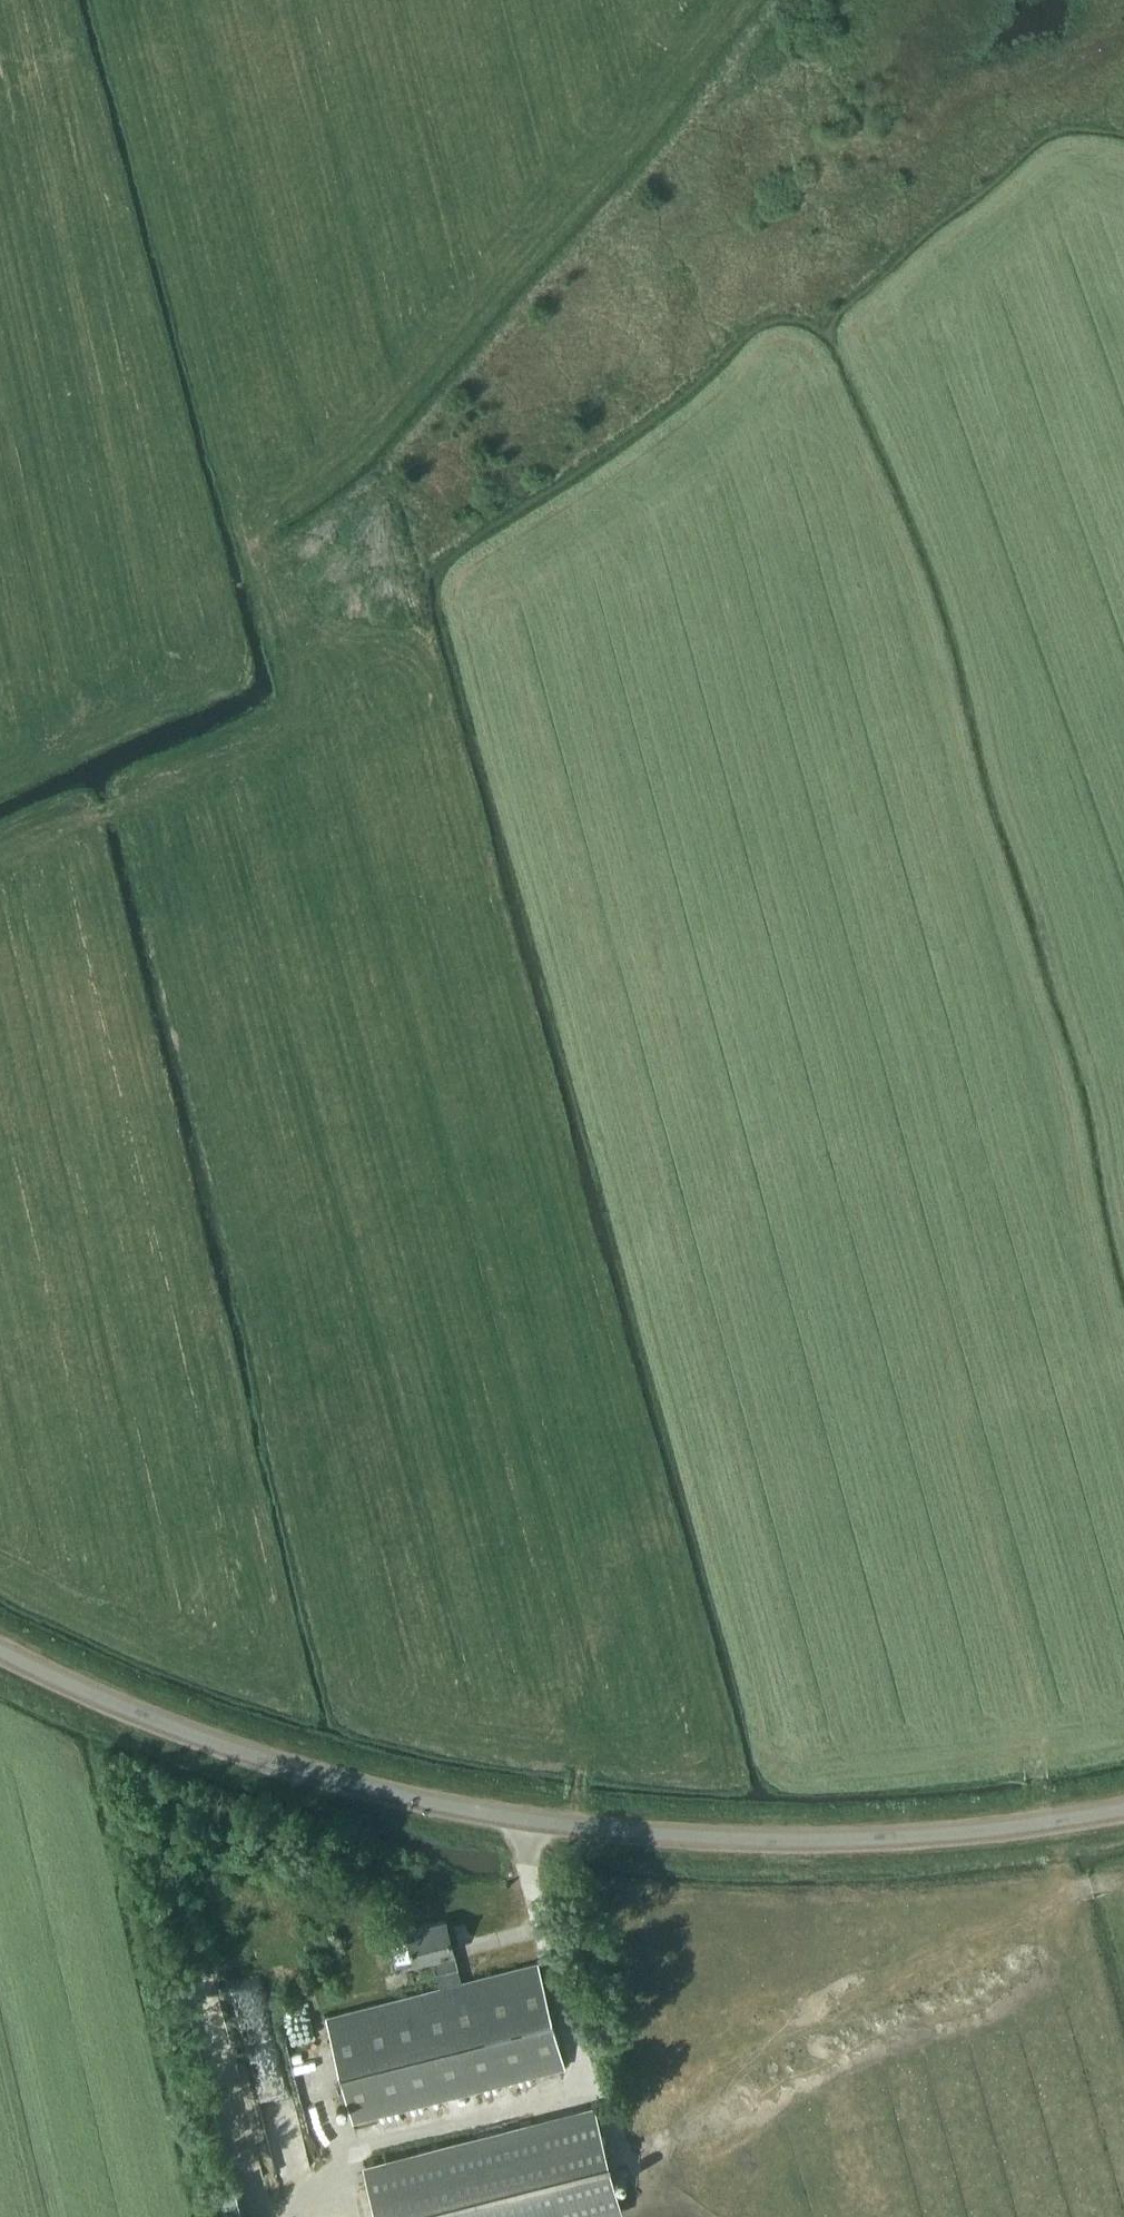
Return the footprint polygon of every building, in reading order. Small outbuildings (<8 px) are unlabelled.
[(407,1930),(415,1960),(431,1956),(439,1986),(326,2016),(354,2121),(565,2065),(538,1960),(461,1981),(445,1919),(407,1930)] [(595,2109),(366,2169),(379,2216),(588,2216),(621,2208),(595,2109)] [(227,2216),(249,2216),(239,2180),(219,2185),(227,2216)]
